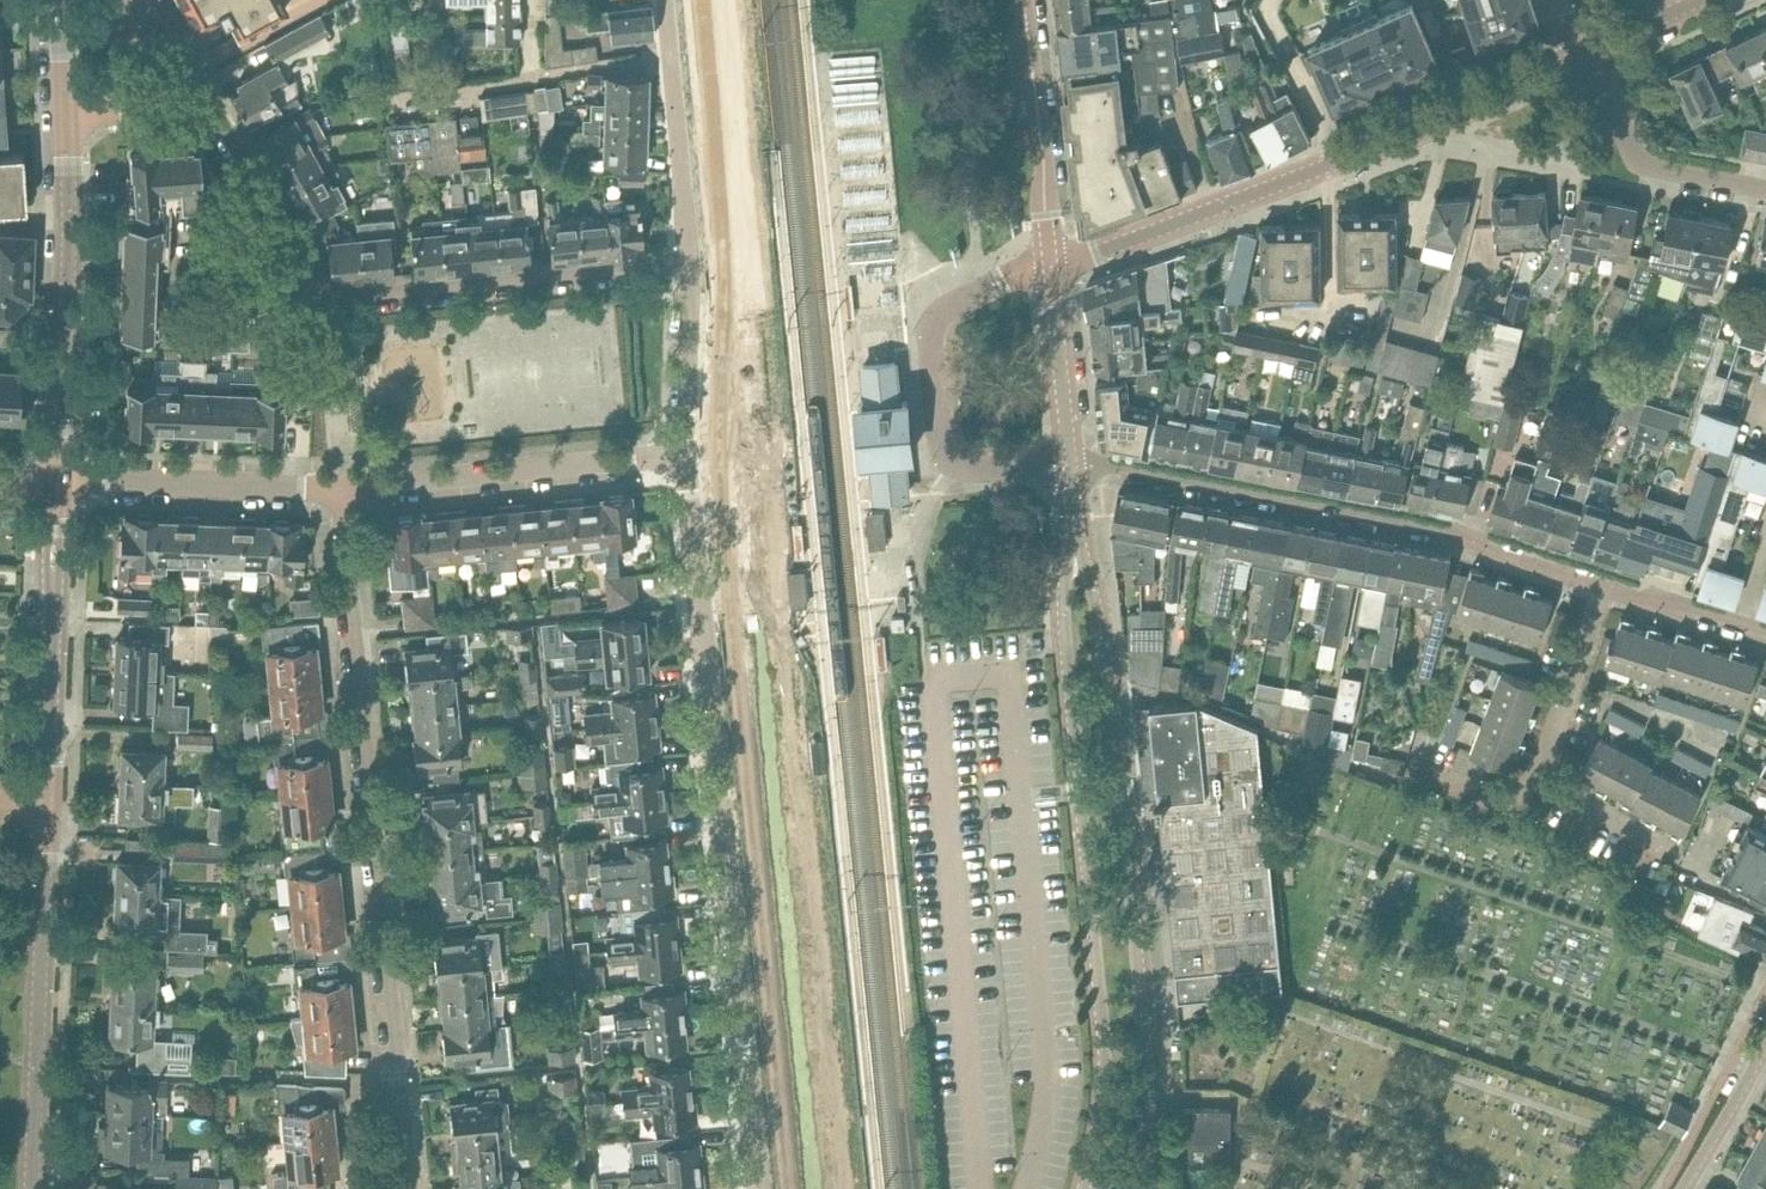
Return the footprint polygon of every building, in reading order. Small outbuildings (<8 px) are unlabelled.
[(195,25),(198,24),(217,14),(215,10),(217,8),(224,20),(230,16),(239,32),(285,7),(281,0),(181,0),(195,25)] [(519,0),(486,0),(486,4),(486,14),(519,14),(519,0)] [(557,0),(543,0),(544,13),(559,12),(557,0)] [(1119,15),(1117,5),(1114,2),(1090,7),(1089,0),(1067,0),(1054,2),(1058,30),(1101,24),(1101,20),(1119,16),(1119,15)] [(1150,16),(1146,16),(1145,10),(1119,15),(1119,16),(1132,13),(1138,12),(1138,19),(1168,15),(1166,0),(1148,0),(1150,16)] [(1219,28),(1218,20),(1216,8),(1212,9),(1210,0),(1166,0),(1168,15),(1138,19),(1138,12),(1132,13),(1138,60),(1135,60),(1135,62),(1137,92),(1139,92),(1139,91),(1180,86),(1176,53),(1180,53),(1178,36),(1219,28)] [(1470,6),(1482,41),(1539,22),(1532,0),(1487,0),(1470,6)] [(653,36),(652,30),(655,28),(654,23),(651,21),(650,2),(575,10),(576,21),(585,20),(586,29),(608,27),(610,40),(653,36)] [(1376,11),(1375,11),(1402,72),(1436,58),(1411,2),(1379,16),(1376,11)] [(1431,4),(1420,9),(1426,22),(1437,18),(1431,4)] [(1235,5),(1216,8),(1218,20),(1237,16),(1235,5)] [(1342,26),(1344,32),(1368,81),(1399,67),(1401,73),(1402,72),(1375,11),(1342,26)] [(320,12),(266,41),(274,56),(328,27),(320,12)] [(559,12),(544,13),(545,66),(573,62),(597,57),(595,42),(571,46),(562,47),(559,12)] [(1135,60),(1138,60),(1132,13),(1119,16),(1101,20),(1101,24),(1058,30),(1062,69),(1135,60)] [(519,40),(519,14),(486,14),(486,28),(456,29),(456,40),(519,40)] [(1437,18),(1426,22),(1431,35),(1442,31),(1437,18)] [(1755,31),(1765,52),(1765,26),(1755,31)] [(1178,36),(1180,53),(1181,62),(1226,53),(1221,28),(1219,28),(1178,36)] [(1442,31),(1431,35),(1440,54),(1450,49),(1442,31)] [(1765,68),(1765,53),(1755,31),(1727,44),(1737,70),(1742,79),(1765,68)] [(1286,88),(1275,94),(1251,32),(1243,35),(1247,52),(1254,68),(1253,69),(1258,82),(1272,114),(1290,148),(1311,136),(1293,102),(1286,88)] [(1311,46),(1336,102),(1370,86),(1368,81),(1344,32),(1311,46)] [(1699,57),(1671,71),(1693,120),(1722,106),(1709,80),(1716,76),(1718,79),(1737,70),(1727,44),(1726,43),(1699,56),(1699,57)] [(1226,53),(1231,81),(1246,78),(1240,50),(1226,53)] [(239,90),(232,94),(248,122),(269,110),(280,104),(270,87),(286,79),(280,68),(277,61),(257,72),(236,83),(239,90)] [(1141,116),(1139,92),(1137,92),(1135,62),(1063,71),(1066,100),(1076,98),(1079,121),(1069,122),(1083,232),(1127,215),(1127,214),(1126,214),(1125,207),(1142,200),(1145,207),(1144,207),(1145,209),(1183,194),(1183,193),(1198,187),(1176,131),(1143,144),(1139,134),(1129,135),(1127,116),(1141,116)] [(646,75),(587,73),(587,85),(606,86),(605,102),(648,104),(649,89),(646,89),(646,75)] [(1269,159),(1290,148),(1272,114),(1258,82),(1249,86),(1262,119),(1251,125),(1269,159)] [(558,84),(545,86),(548,108),(561,106),(558,84)] [(534,87),(535,89),(538,109),(548,108),(545,86),(545,85),(534,87)] [(525,89),(479,96),(482,119),(508,115),(528,113),(525,89)] [(1256,165),(1256,164),(1241,127),(1233,95),(1221,97),(1228,130),(1207,138),(1222,178),(1256,165)] [(381,109),(379,97),(355,100),(357,113),(381,109)] [(582,116),(582,129),(644,131),(645,118),(648,118),(648,104),(605,102),(590,102),(590,117),(582,116)] [(310,107),(257,136),(258,137),(256,138),(272,163),(323,133),(324,132),(317,118),(316,118),(310,107)] [(461,129),(458,129),(461,157),(486,155),(483,127),(477,128),(476,113),(459,114),(461,129)] [(454,115),(427,118),(430,153),(432,170),(460,168),(459,158),(461,157),(458,129),(456,130),(454,115)] [(427,118),(386,122),(387,125),(390,157),(430,153),(427,118)] [(1757,158),(1763,130),(1746,127),(1741,155),(1757,158)] [(643,169),(644,157),(647,157),(647,144),(644,144),(644,131),(582,129),(565,131),(566,140),(582,140),(604,141),(603,157),(588,156),(588,167),(604,168),(603,164),(620,165),(620,159),(623,159),(623,168),(643,169)] [(1757,158),(1765,160),(1765,131),(1763,130),(1757,158)] [(334,160),(326,146),(330,144),(323,133),(272,163),(271,163),(286,190),(333,164),(332,162),(334,160)] [(120,325),(119,333),(159,335),(159,324),(174,325),(175,304),(160,303),(162,265),(168,265),(171,211),(170,206),(180,205),(181,208),(204,206),(203,191),(220,182),(200,144),(160,147),(160,151),(130,153),(132,172),(126,172),(124,227),(121,227),(121,238),(120,238),(119,243),(123,243),(120,310),(124,310),(123,325),(120,325)] [(25,205),(22,150),(0,152),(0,207),(25,205)] [(346,204),(341,194),(336,184),(342,180),(333,164),(286,190),(300,215),(304,213),(311,226),(332,214),(330,211),(346,204)] [(643,169),(623,168),(619,168),(619,183),(643,183),(643,169)] [(529,261),(526,237),(525,221),(538,220),(535,185),(506,187),(509,210),(494,211),(496,224),(500,267),(513,266),(516,262),(529,261)] [(1512,190),(1498,190),(1497,194),(1493,194),(1496,251),(1520,250),(1520,248),(1522,234),(1519,192),(1513,193),(1512,190)] [(1545,190),(1519,192),(1522,234),(1520,248),(1520,250),(1537,249),(1549,248),(1548,233),(1547,214),(1545,190)] [(1543,275),(1537,284),(1549,292),(1563,271),(1566,256),(1582,259),(1583,252),(1598,254),(1599,248),(1608,198),(1581,193),(1576,216),(1573,231),(1561,228),(1558,237),(1556,244),(1553,251),(1547,261),(1542,267),(1538,272),(1543,275)] [(594,216),(576,218),(581,259),(594,258),(597,254),(608,253),(605,215),(603,200),(603,194),(592,196),(594,216)] [(621,197),(603,199),(603,200),(605,215),(608,253),(609,254),(612,253),(615,256),(625,255),(627,252),(638,251),(638,245),(642,244),(640,224),(643,224),(643,196),(645,196),(645,195),(621,197)] [(1425,242),(1454,249),(1469,195),(1436,198),(1425,242)] [(1608,198),(1599,248),(1611,250),(1610,256),(1611,257),(1626,259),(1632,227),(1637,204),(1608,198)] [(581,259),(576,218),(559,219),(557,199),(545,200),(551,259),(564,257),(568,260),(581,259)] [(1629,287),(1622,308),(1636,312),(1641,299),(1645,301),(1657,268),(1685,278),(1691,258),(1701,216),(1700,216),(1701,211),(1684,208),(1684,213),(1671,210),(1665,238),(1657,236),(1650,256),(1641,253),(1629,287)] [(487,268),(500,267),(496,224),(494,211),(476,213),(477,220),(467,221),(471,266),(483,265),(487,268)] [(1396,282),(1396,211),(1339,212),(1339,282),(1396,282)] [(331,280),(345,279),(349,282),(362,281),(357,237),(338,239),(332,228),(338,225),(332,214),(311,226),(321,242),(322,255),(329,254),(331,280)] [(455,216),(438,218),(444,273),(457,271),(460,267),(471,266),(467,221),(466,215),(455,216)] [(379,275),(392,274),(389,247),(394,247),(391,216),(356,220),(357,237),(362,281),(375,279),(379,275)] [(1691,258),(1685,278),(1698,282),(1715,288),(1723,265),(1727,245),(1732,222),(1701,216),(1691,258)] [(414,272),(427,271),(431,274),(444,273),(438,218),(422,219),(423,226),(410,227),(414,272)] [(1760,242),(1758,256),(1765,258),(1765,219),(1765,218),(1760,242)] [(1320,224),(1262,224),(1263,248),(1263,272),(1263,294),(1320,294),(1320,247),(1320,224)] [(1243,301),(1257,234),(1240,231),(1226,299),(1226,300),(1218,301),(1218,303),(1243,301)] [(32,233),(0,232),(0,258),(31,259),(32,233)] [(1394,308),(1393,311),(1422,319),(1429,290),(1417,287),(1424,258),(1408,253),(1400,282),(1397,293),(1395,301),(1394,308)] [(1167,256),(1087,283),(1090,314),(1161,308),(1172,307),(1167,256)] [(25,299),(29,300),(31,259),(0,258),(0,315),(24,316),(25,299)] [(1480,277),(1461,272),(1454,299),(1473,304),(1480,277)] [(1622,309),(1622,308),(1629,287),(1613,282),(1603,312),(1619,317),(1622,309)] [(1386,290),(1384,298),(1395,301),(1397,293),(1386,290)] [(1509,290),(1502,317),(1520,321),(1527,295),(1509,290)] [(1384,298),(1382,305),(1393,309),(1395,301),(1384,298)] [(1221,328),(1236,327),(1238,327),(1243,301),(1218,303),(1221,328)] [(1382,305),(1380,313),(1391,316),(1393,311),(1393,309),(1382,305)] [(1090,314),(1093,345),(1147,341),(1145,323),(1184,320),(1183,307),(1090,314)] [(1458,390),(1455,402),(1470,406),(1487,410),(1502,413),(1506,394),(1524,322),(1520,321),(1502,317),(1480,312),(1458,390)] [(1380,313),(1378,321),(1389,324),(1391,316),(1380,313)] [(1740,316),(1733,339),(1765,349),(1765,324),(1740,316)] [(1378,321),(1376,328),(1387,331),(1389,324),(1378,321)] [(159,324),(159,335),(174,335),(174,325),(159,324)] [(187,325),(187,336),(204,337),(205,326),(187,325)] [(0,327),(0,343),(23,344),(24,328),(0,327)] [(1238,327),(1236,327),(1232,346),(1263,353),(1267,333),(1238,327)] [(1376,328),(1374,336),(1386,339),(1387,331),(1376,328)] [(1267,333),(1263,353),(1287,358),(1296,360),(1300,341),(1267,333)] [(1728,447),(1729,444),(1737,418),(1717,412),(1729,375),(1715,371),(1726,337),(1716,333),(1690,414),(1684,432),(1684,433),(1728,447)] [(1374,336),(1372,343),(1374,344),(1383,346),(1386,339),(1374,336)] [(233,338),(215,337),(215,347),(232,348),(233,338)] [(1329,353),(1350,358),(1353,342),(1332,337),(1329,353)] [(250,338),(233,338),(232,348),(250,349),(250,338)] [(1380,361),(1378,368),(1416,379),(1416,380),(1431,384),(1431,383),(1439,353),(1386,339),(1383,346),(1382,353),(1380,361)] [(1093,345),(1096,369),(1139,365),(1169,364),(1172,353),(1148,355),(1147,341),(1093,345)] [(1296,360),(1292,375),(1311,380),(1319,345),(1318,345),(1300,341),(1296,360)] [(1357,344),(1355,353),(1364,356),(1367,347),(1357,344)] [(1374,344),(1372,351),(1382,353),(1383,346),(1374,344)] [(1647,349),(1637,378),(1651,382),(1661,353),(1647,349)] [(1372,351),(1370,358),(1380,361),(1382,353),(1372,351)] [(1355,353),(1352,362),(1362,364),(1364,356),(1355,353)] [(112,396),(126,396),(128,372),(128,356),(113,355),(112,396)] [(1370,358),(1368,365),(1378,368),(1380,361),(1370,358)] [(911,452),(906,400),(899,401),(895,361),(863,364),(867,404),(860,404),(865,457),(872,456),(876,496),(908,492),(904,453),(911,452)] [(1096,379),(1100,411),(1103,443),(1149,452),(1158,405),(1159,398),(1162,391),(1169,364),(1139,365),(1139,378),(1129,378),(1129,375),(1096,379)] [(206,373),(203,429),(229,430),(231,383),(230,383),(216,383),(216,369),(205,368),(205,373),(206,373)] [(1211,384),(1212,384),(1215,371),(1202,368),(1199,381),(1184,459),(1206,463),(1216,420),(1204,417),(1211,384)] [(24,420),(25,393),(18,392),(19,371),(23,371),(23,370),(0,369),(0,419),(24,420)] [(155,373),(153,427),(163,427),(162,431),(176,431),(176,428),(178,428),(180,372),(181,372),(181,370),(153,369),(153,373),(155,373)] [(1607,369),(1599,394),(1624,402),(1632,377),(1607,369)] [(258,435),(276,435),(276,432),(282,432),(283,403),(284,372),(256,371),(256,379),(258,379),(255,431),(258,431),(258,435)] [(152,430),(155,373),(153,373),(128,372),(126,396),(125,425),(131,426),(131,429),(152,430)] [(180,372),(178,428),(181,428),(181,431),(194,432),(194,428),(203,429),(206,373),(205,373),(181,372),(180,372)] [(1358,389),(1370,392),(1374,374),(1362,372),(1358,389)] [(1378,390),(1400,396),(1404,381),(1382,375),(1378,390)] [(231,383),(229,430),(242,430),(255,431),(258,379),(256,379),(230,378),(230,383),(231,383)] [(1159,398),(1158,405),(1149,452),(1179,458),(1194,380),(1181,378),(1176,402),(1159,398)] [(1637,378),(1626,406),(1632,408),(1641,411),(1644,400),(1651,382),(1637,378)] [(1430,507),(1439,465),(1457,390),(1446,387),(1436,425),(1432,423),(1422,460),(1415,459),(1415,460),(1406,502),(1430,507)] [(1525,399),(1507,394),(1495,442),(1513,446),(1525,399)] [(1641,411),(1638,417),(1669,427),(1684,432),(1690,414),(1644,400),(1641,411)] [(1385,457),(1375,496),(1401,501),(1406,478),(1409,462),(1418,431),(1425,405),(1409,401),(1400,436),(1406,438),(1400,460),(1385,457)] [(1236,469),(1248,408),(1219,402),(1216,420),(1206,463),(1236,469)] [(1251,416),(1241,470),(1269,475),(1279,433),(1281,422),(1251,416)] [(1638,417),(1625,454),(1636,458),(1639,451),(1642,448),(1645,442),(1662,447),(1669,427),(1638,417)] [(1293,436),(1279,433),(1269,475),(1297,481),(1310,424),(1310,422),(1296,419),(1293,436)] [(1335,429),(1310,424),(1297,481),(1322,486),(1335,429)] [(1374,496),(1385,457),(1370,454),(1376,428),(1366,426),(1351,491),(1374,496)] [(1322,486),(1347,491),(1360,434),(1335,429),(1322,486)] [(1537,459),(1513,529),(1540,538),(1547,515),(1553,498),(1559,478),(1544,473),(1545,471),(1547,463),(1549,464),(1556,441),(1552,439),(1545,437),(1544,437),(1537,459)] [(1439,465),(1430,507),(1462,514),(1469,486),(1472,472),(1458,469),(1460,460),(1463,446),(1464,444),(1445,440),(1439,465)] [(1738,447),(1729,444),(1728,447),(1736,449),(1727,475),(1713,516),(1736,524),(1750,481),(1765,486),(1765,456),(1738,447)] [(1513,529),(1537,459),(1526,456),(1526,457),(1516,454),(1506,484),(1501,482),(1489,521),(1513,529)] [(1644,495),(1621,564),(1644,572),(1650,552),(1697,567),(1713,516),(1727,475),(1702,466),(1688,509),(1644,495)] [(1561,489),(1557,499),(1552,516),(1545,539),(1568,547),(1589,479),(1591,473),(1582,470),(1579,475),(1574,493),(1561,489)] [(1616,479),(1593,471),(1592,473),(1591,473),(1589,479),(1568,547),(1591,554),(1604,515),(1616,479)] [(1619,480),(1616,479),(1604,515),(1591,554),(1617,563),(1632,519),(1638,503),(1622,498),(1624,491),(1616,488),(1619,480)] [(1114,521),(1112,530),(1114,552),(1140,552),(1138,534),(1146,495),(1120,490),(1114,521)] [(602,499),(599,499),(605,558),(607,577),(619,576),(616,545),(633,544),(632,536),(639,536),(637,520),(632,520),(629,492),(601,495),(602,499)] [(1146,495),(1138,534),(1140,552),(1141,555),(1141,574),(1141,580),(1155,579),(1155,574),(1154,538),(1166,541),(1166,540),(1169,524),(1174,501),(1146,495)] [(584,497),(569,498),(574,549),(592,547),(594,559),(605,558),(599,499),(584,500),(584,497)] [(555,503),(540,505),(546,564),(557,563),(556,550),(574,549),(569,498),(554,500),(555,503)] [(1204,507),(1178,502),(1170,542),(1169,594),(1181,595),(1184,544),(1196,546),(1204,507)] [(546,564),(540,505),(525,506),(525,503),(510,504),(514,548),(532,546),(534,565),(546,564)] [(487,570),(488,580),(500,579),(499,568),(516,566),(514,548),(510,504),(495,506),(495,509),(480,511),(486,570),(487,570)] [(1200,607),(1197,619),(1213,622),(1215,610),(1234,513),(1208,508),(1204,531),(1201,547),(1211,549),(1200,607)] [(486,570),(480,511),(466,512),(465,509),(450,510),(455,554),(473,552),(475,571),(486,570)] [(428,576),(438,575),(437,556),(455,554),(450,510),(435,512),(436,515),(421,517),(427,576),(428,576)] [(418,513),(390,516),(391,519),(385,520),(392,586),(414,584),(415,596),(401,598),(402,611),(430,608),(427,576),(421,517),(419,517),(418,513)] [(1259,518),(1234,513),(1215,610),(1228,613),(1239,555),(1251,557),(1259,518)] [(154,517),(152,517),(149,514),(139,514),(136,516),(125,516),(124,522),(121,522),(119,575),(135,575),(135,571),(152,571),(154,517)] [(169,515),(166,518),(155,518),(155,517),(154,517),(152,571),(152,576),(164,577),(165,559),(182,560),(184,515),(169,515)] [(182,560),(181,572),(199,573),(199,578),(210,579),(212,520),(201,520),(197,515),(184,515),(182,560)] [(212,520),(210,579),(222,579),(222,574),(222,573),(239,574),(240,562),(242,518),(242,517),(228,516),(223,521),(212,520)] [(1735,601),(1743,574),(1723,567),(1736,524),(1713,516),(1691,587),(1735,601)] [(270,522),(259,522),(256,518),(242,518),(240,562),(259,563),(258,581),(268,581),(269,563),(270,522)] [(1256,558),(1252,577),(1264,580),(1254,631),(1267,634),(1288,523),(1263,518),(1259,542),(1256,558)] [(276,519),(273,522),(270,522),(269,563),(288,564),(287,582),(301,582),(304,530),(300,530),(300,523),(289,522),(286,519),(276,519)] [(1295,594),(1289,593),(1293,569),(1290,568),(1291,565),(1306,568),(1314,528),(1288,523),(1267,634),(1286,638),(1291,609),(1295,594)] [(1313,553),(1310,569),(1322,571),(1313,620),(1325,622),(1322,640),(1323,640),(1343,534),(1318,529),(1313,553)] [(1323,640),(1342,644),(1355,578),(1359,578),(1367,539),(1343,534),(1323,640)] [(1366,563),(1363,579),(1373,581),(1387,584),(1395,544),(1371,539),(1366,563)] [(659,557),(647,559),(647,565),(665,563),(663,542),(657,543),(659,557)] [(1387,584),(1379,621),(1395,624),(1395,623),(1400,600),(1411,602),(1422,550),(1395,544),(1387,584)] [(1451,610),(1456,612),(1466,580),(1445,575),(1449,555),(1422,550),(1411,602),(1434,606),(1420,665),(1432,669),(1440,634),(1442,635),(1445,634),(1451,610)] [(1471,565),(1466,580),(1456,612),(1539,639),(1552,599),(1532,593),(1534,586),(1526,583),(1523,590),(1505,584),(1507,577),(1498,574),(1496,581),(1478,575),(1479,568),(1471,565)] [(619,576),(607,577),(608,591),(634,589),(632,575),(619,576)] [(427,576),(430,608),(402,611),(404,625),(432,622),(428,583),(429,583),(428,576),(427,576)] [(1765,611),(1765,582),(1758,608),(1765,611)] [(610,605),(635,602),(634,589),(608,591),(610,605)] [(566,594),(549,595),(550,610),(581,607),(579,592),(566,594)] [(152,598),(142,598),(118,597),(117,610),(151,612),(152,598)] [(294,613),(318,611),(317,597),(292,599),(294,613)] [(167,605),(167,618),(180,618),(180,605),(167,605)] [(1167,628),(1168,607),(1141,608),(1141,610),(1141,625),(1167,628)] [(1565,622),(1568,613),(1557,609),(1554,618),(1565,622)] [(196,610),(196,622),(209,623),(209,610),(196,610)] [(1141,610),(1129,611),(1129,625),(1141,625),(1141,610)] [(1614,636),(1608,659),(1662,677),(1663,672),(1746,699),(1758,662),(1738,655),(1740,648),(1732,646),(1730,652),(1711,646),(1713,640),(1705,637),(1702,644),(1683,637),(1686,631),(1677,628),(1674,639),(1655,633),(1657,626),(1648,624),(1646,630),(1627,624),(1629,618),(1621,615),(1614,636)] [(645,644),(642,616),(601,621),(602,634),(542,640),(543,655),(562,654),(562,652),(605,648),(605,645),(618,644),(619,649),(632,647),(632,645),(645,644)] [(1562,631),(1565,622),(1554,618),(1551,627),(1562,631)] [(316,677),(313,645),(320,644),(318,620),(263,626),(265,651),(269,650),(273,682),(316,677)] [(113,643),(112,653),(116,655),(115,669),(161,671),(161,659),(157,658),(157,640),(168,641),(169,623),(129,621),(128,636),(117,636),(117,641),(113,643)] [(209,646),(210,624),(182,623),(181,637),(194,638),(194,646),(209,646)] [(533,637),(532,623),(505,625),(506,640),(532,637),(533,637)] [(1165,655),(1166,636),(1167,628),(1141,625),(1129,625),(1130,649),(1165,655)] [(1559,640),(1562,631),(1551,627),(1548,637),(1559,640)] [(426,647),(404,649),(407,680),(411,679),(471,673),(471,672),(457,673),(455,655),(450,656),(450,651),(466,649),(464,628),(425,632),(426,647)] [(1607,661),(1608,659),(1614,636),(1604,632),(1596,657),(1607,661)] [(1163,671),(1163,672),(1172,672),(1173,658),(1176,658),(1177,637),(1166,636),(1165,655),(1163,671)] [(1474,651),(1478,641),(1468,638),(1465,648),(1474,651)] [(1483,654),(1487,644),(1478,641),(1474,651),(1483,654)] [(563,667),(605,663),(606,678),(648,673),(645,644),(632,645),(632,647),(619,649),(618,644),(605,645),(605,648),(562,652),(562,654),(563,667)] [(1493,657),(1496,646),(1487,644),(1483,654),(1493,657)] [(1130,649),(1130,664),(1163,671),(1165,655),(1130,649)] [(1511,663),(1514,652),(1505,649),(1501,660),(1511,663)] [(1520,666),(1523,655),(1514,652),(1511,663),(1520,666)] [(1529,669),(1533,658),(1523,655),(1520,666),(1529,669)] [(518,657),(519,669),(536,667),(535,656),(533,656),(518,657)] [(1604,670),(1607,661),(1596,657),(1593,667),(1604,670)] [(196,659),(196,672),(214,673),(213,660),(196,659)] [(1130,664),(1130,678),(1162,687),(1163,672),(1163,671),(1130,664)] [(522,678),(529,689),(538,688),(537,677),(536,667),(519,669),(519,679),(522,678)] [(1603,673),(1604,670),(1593,667),(1590,675),(1608,681),(1610,675),(1603,673)] [(115,669),(114,702),(117,702),(119,706),(128,707),(130,703),(154,704),(153,724),(188,726),(188,701),(173,700),(174,671),(161,671),(115,669)] [(1471,751),(1509,766),(1516,746),(1523,748),(1526,740),(1520,737),(1527,719),(1533,721),(1536,713),(1530,710),(1537,692),(1543,695),(1546,686),(1501,669),(1471,751)] [(1343,671),(1336,709),(1355,713),(1362,675),(1343,671)] [(546,693),(570,691),(586,690),(584,672),(546,675),(547,692),(546,692),(546,693)] [(471,673),(411,679),(412,689),(409,690),(410,708),(460,703),(459,686),(472,685),(471,673)] [(1206,697),(1220,703),(1227,677),(1212,674),(1206,697)] [(1608,681),(1590,675),(1587,685),(1598,688),(1600,684),(1606,687),(1608,681)] [(272,714),(255,716),(258,739),(274,738),(329,732),(327,709),(319,710),(316,677),(273,682),(276,714),(272,714)] [(1760,681),(1756,693),(1765,696),(1765,682),(1760,681)] [(1304,732),(1301,746),(1325,752),(1328,737),(1334,709),(1337,694),(1313,689),(1310,704),(1309,706),(1304,732)] [(1667,693),(1657,690),(1654,701),(1664,704),(1667,693)] [(652,720),(652,711),(654,710),(652,693),(612,697),(613,710),(584,712),(586,726),(652,720)] [(1255,695),(1251,715),(1277,726),(1282,701),(1255,695)] [(1685,699),(1676,696),(1672,707),(1681,710),(1685,699)] [(1685,699),(1681,710),(1691,713),(1694,702),(1685,699)] [(1239,993),(1286,990),(1262,729),(1193,701),(1150,705),(1159,797),(1157,797),(1158,809),(1160,809),(1178,998),(1214,994),(1216,1011),(1241,1008),(1239,993)] [(1282,701),(1277,726),(1304,732),(1309,706),(1282,701)] [(1455,702),(1452,712),(1462,716),(1465,706),(1455,702)] [(417,736),(463,731),(460,703),(410,708),(412,726),(416,726),(417,736)] [(1709,719),(1712,708),(1703,705),(1699,716),(1709,719)] [(1614,721),(1619,711),(1610,706),(1605,716),(1614,721)] [(1718,722),(1721,711),(1712,708),(1709,719),(1718,722)] [(1614,721),(1622,725),(1627,715),(1619,711),(1614,721)] [(1727,725),(1730,714),(1721,711),(1718,722),(1727,725)] [(1459,725),(1462,716),(1452,712),(1448,721),(1459,725)] [(524,725),(542,723),(541,713),(524,715),(524,725)] [(1740,717),(1730,714),(1727,725),(1736,728),(1740,717)] [(1631,729),(1636,719),(1627,715),(1622,725),(1631,729)] [(1639,734),(1645,724),(1636,719),(1631,729),(1639,734)] [(652,720),(586,726),(587,738),(587,739),(604,737),(606,760),(651,756),(650,746),(658,746),(656,729),(653,729),(652,720)] [(542,723),(524,725),(525,736),(543,734),(542,723)] [(1442,739),(1452,743),(1456,733),(1445,729),(1442,739)] [(463,731),(417,736),(412,736),(415,767),(461,762),(460,751),(465,750),(463,731)] [(212,733),(177,732),(177,746),(212,747),(212,733)] [(329,732),(274,738),(276,761),(280,760),(284,793),(327,789),(324,756),(331,756),(329,732)] [(1657,817),(1675,825),(1672,832),(1680,836),(1702,792),(1650,765),(1652,762),(1600,736),(1581,772),(1600,782),(1597,788),(1605,792),(1608,786),(1626,795),(1623,801),(1630,805),(1632,803),(1649,812),(1646,819),(1654,823),(1657,817)] [(1357,737),(1354,757),(1368,760),(1370,750),(1372,740),(1357,737)] [(573,744),(553,747),(555,767),(575,765),(573,744)] [(1680,761),(1686,750),(1677,746),(1671,757),(1680,761)] [(118,754),(117,764),(121,767),(120,780),(166,782),(167,770),(163,769),(164,749),(146,748),(122,747),(122,752),(118,754)] [(544,748),(517,750),(519,771),(546,769),(544,748)] [(1689,766),(1695,755),(1686,750),(1680,761),(1689,766)] [(1698,770),(1704,759),(1695,755),(1689,766),(1698,770)] [(593,799),(583,800),(583,801),(660,793),(659,784),(662,783),(660,766),(652,767),(651,756),(602,761),(604,783),(591,785),(593,799)] [(1706,775),(1712,764),(1704,759),(1698,770),(1706,775)] [(546,769),(519,771),(520,786),(548,783),(546,769)] [(1754,783),(1765,789),(1765,772),(1761,770),(1754,783)] [(120,780),(119,813),(122,813),(124,817),(133,818),(135,814),(161,815),(172,816),(172,802),(189,803),(190,783),(166,782),(120,780)] [(338,821),(330,821),(327,789),(284,793),(287,825),(283,825),(285,849),(340,844),(338,821)] [(484,789),(447,793),(423,795),(426,825),(487,819),(484,789)] [(571,800),(570,789),(558,790),(560,801),(571,800)] [(1720,794),(1712,790),(1707,802),(1713,805),(1720,794)] [(660,793),(583,801),(584,814),(594,813),(609,811),(611,837),(655,832),(654,820),(665,819),(663,802),(660,802),(660,793)] [(1726,797),(1720,794),(1713,805),(1720,809),(1726,797)] [(1733,800),(1726,797),(1720,809),(1727,812),(1733,800)] [(1739,804),(1733,800),(1727,812),(1733,816),(1739,804)] [(533,814),(551,812),(550,801),(532,803),(533,814)] [(1746,807),(1739,804),(1733,816),(1740,819),(1746,807)] [(1751,809),(1746,807),(1740,819),(1746,823),(1752,810),(1751,809)] [(1733,848),(1765,865),(1765,831),(1755,826),(1761,815),(1752,811),(1746,823),(1733,848)] [(551,812),(533,814),(535,824),(552,823),(551,812)] [(208,835),(209,820),(174,818),(173,833),(208,835)] [(469,849),(482,848),(479,820),(487,819),(426,825),(427,835),(423,836),(425,854),(469,850),(469,849)] [(209,820),(208,835),(227,836),(228,821),(209,820)] [(562,842),(565,877),(587,875),(601,873),(667,866),(664,840),(626,844),(628,857),(585,861),(584,840),(592,839),(592,838),(562,842)] [(113,865),(113,875),(116,878),(116,891),(181,894),(181,893),(163,892),(163,880),(158,880),(159,860),(150,860),(151,840),(126,839),(125,859),(117,858),(117,863),(113,865)] [(208,858),(208,843),(173,842),(172,857),(208,858)] [(342,867),(340,844),(285,849),(287,873),(291,873),(295,905),(338,900),(335,868),(342,867)] [(469,850),(425,854),(427,872),(430,872),(432,883),(493,876),(485,876),(482,848),(469,850)] [(1733,848),(1720,874),(1765,898),(1765,865),(1733,848)] [(556,859),(538,861),(539,872),(557,870),(556,859)] [(667,866),(601,873),(602,887),(603,892),(618,890),(620,909),(661,905),(660,894),(673,892),(671,875),(668,876),(667,866)] [(540,883),(557,880),(558,880),(557,870),(539,872),(540,883)] [(1673,877),(1658,871),(1651,890),(1666,896),(1668,891),(1673,877)] [(587,875),(565,877),(566,889),(588,888),(587,875)] [(493,876),(432,883),(435,912),(458,910),(479,908),(485,907),(486,913),(512,911),(510,892),(503,893),(501,876),(493,876)] [(1634,881),(1633,882),(1627,898),(1643,904),(1649,887),(1634,881)] [(206,946),(207,928),(179,927),(181,894),(116,891),(114,924),(118,924),(119,928),(128,928),(130,925),(153,926),(153,934),(166,934),(165,945),(206,946)] [(1698,933),(1739,951),(1741,946),(1762,956),(1765,958),(1765,929),(1749,921),(1754,910),(1715,894),(1698,933)] [(560,899),(532,902),(533,917),(561,915),(560,899)] [(349,932),(342,933),(338,900),(295,905),(298,936),(294,936),(296,961),(351,955),(349,932)] [(623,934),(606,936),(607,949),(674,942),(673,933),(677,932),(675,915),(662,917),(661,905),(620,909),(623,934)] [(561,915),(533,917),(535,931),(547,930),(549,949),(547,949),(548,960),(566,958),(565,947),(563,947),(561,928),(563,928),(561,915)] [(478,936),(456,939),(433,941),(436,972),(440,971),(500,965),(497,928),(477,931),(478,936)] [(587,938),(572,940),(573,952),(588,950),(587,938)] [(674,942),(607,949),(609,962),(639,959),(641,972),(680,968),(678,950),(675,951),(674,942)] [(588,950),(573,952),(576,989),(605,986),(602,962),(590,964),(588,950)] [(202,954),(170,953),(169,968),(201,969),(202,954)] [(353,978),(351,955),(296,961),(298,984),(302,984),(306,1015),(295,1016),(295,1017),(290,1017),(290,1019),(289,1019),(290,1020),(350,1014),(346,979),(353,978)] [(553,988),(567,987),(565,968),(567,968),(566,958),(548,960),(549,970),(551,970),(553,988)] [(440,1000),(504,993),(493,993),(493,992),(491,977),(501,974),(500,965),(440,971),(441,981),(438,981),(440,1000)] [(111,1002),(157,1003),(158,991),(153,990),(153,971),(108,969),(107,988),(112,988),(111,1002)] [(643,1008),(614,1010),(616,1023),(616,1024),(682,1017),(681,1008),(684,1008),(682,991),(673,992),(671,980),(641,983),(642,995),(643,1008)] [(553,988),(555,1007),(555,1017),(561,1016),(561,1017),(572,1016),(572,1015),(570,1015),(570,1004),(569,1004),(567,987),(553,988)] [(441,1029),(506,1022),(503,1014),(504,993),(440,1000),(441,1018),(445,1018),(446,1027),(441,1028),(441,1029)] [(111,1002),(110,1040),(127,1041),(128,1035),(136,1035),(135,1064),(129,1064),(128,1069),(190,1071),(190,1066),(191,1054),(166,1053),(166,1036),(151,1036),(152,1016),(157,1016),(157,1003),(111,1002)] [(600,1011),(580,1013),(580,1026),(580,1027),(616,1024),(616,1023),(601,1024),(600,1011)] [(304,1071),(320,1071),(344,1072),(345,1050),(353,1050),(350,1014),(290,1020),(296,1041),(301,1041),(304,1071)] [(561,1017),(562,1027),(573,1026),(572,1016),(561,1017)] [(647,1047),(685,1043),(682,1017),(616,1024),(580,1027),(583,1058),(603,1056),(601,1039),(617,1038),(617,1037),(646,1034),(647,1047)] [(506,1022),(441,1029),(444,1058),(475,1055),(476,1060),(475,1060),(475,1065),(510,1062),(506,1022)] [(549,1062),(575,1059),(573,1044),(547,1047),(549,1062)] [(210,1056),(210,1072),(237,1073),(238,1057),(210,1056)] [(623,1100),(690,1093),(687,1067),(649,1071),(650,1083),(622,1086),(623,1099),(623,1100)] [(577,1087),(575,1074),(547,1077),(549,1090),(577,1087)] [(108,1082),(107,1109),(150,1111),(162,1111),(167,1111),(167,1099),(168,1079),(149,1078),(149,1083),(132,1083),(108,1082)] [(343,1086),(320,1085),(296,1085),(296,1084),(276,1083),(279,1110),(283,1110),(286,1141),(332,1137),(329,1106),(343,1105),(343,1086)] [(451,1129),(456,1129),(508,1124),(506,1102),(504,1102),(494,1096),(493,1086),(476,1088),(477,1098),(449,1101),(450,1112),(446,1113),(448,1126),(451,1125),(451,1129)] [(623,1100),(588,1103),(590,1125),(616,1122),(624,1113),(625,1113),(653,1110),(654,1123),(695,1119),(693,1102),(691,1102),(690,1093),(623,1100)] [(1693,1109),(1669,1098),(1658,1122),(1682,1133),(1693,1109)] [(1232,1108),(1184,1107),(1183,1164),(1231,1164),(1232,1108)] [(99,1124),(98,1146),(122,1147),(160,1148),(161,1127),(162,1111),(150,1111),(107,1109),(106,1125),(99,1124)] [(583,1143),(580,1115),(566,1116),(569,1143),(557,1144),(557,1145),(583,1143)] [(496,1151),(503,1151),(511,1150),(508,1124),(456,1129),(457,1141),(450,1142),(452,1156),(496,1151)] [(696,1131),(630,1137),(632,1162),(633,1167),(630,1167),(631,1176),(697,1169),(696,1161),(699,1160),(698,1143),(696,1131)] [(335,1168),(332,1137),(286,1141),(289,1172),(271,1174),(272,1188),(330,1188),(328,1169),(335,1168)] [(1758,1138),(1748,1156),(1765,1166),(1765,1142),(1758,1138)] [(583,1143),(557,1145),(558,1151),(570,1153),(570,1155),(584,1154),(583,1143)] [(503,1151),(496,1151),(452,1156),(453,1170),(460,1169),(461,1181),(516,1176),(516,1175),(517,1173),(517,1172),(518,1171),(518,1170),(517,1169),(517,1167),(516,1166),(515,1165),(514,1165),(512,1165),(510,1165),(504,1166),(503,1151)] [(160,1154),(159,1170),(188,1171),(189,1155),(160,1154)] [(1737,1177),(1759,1188),(1765,1188),(1765,1166),(1748,1156),(1737,1177)] [(631,1176),(631,1177),(633,1188),(638,1188),(661,1187),(662,1188),(702,1188),(701,1179),(698,1178),(697,1169),(631,1176)] [(216,1174),(175,1172),(174,1188),(215,1188),(216,1174)] [(519,1176),(516,1176),(461,1181),(457,1182),(457,1186),(454,1186),(454,1188),(521,1188),(519,1176)] [(1366,1180),(1358,1177),(1354,1188),(1363,1188),(1366,1180)] [(596,1180),(597,1188),(612,1188),(611,1178),(606,1179),(596,1180)]
